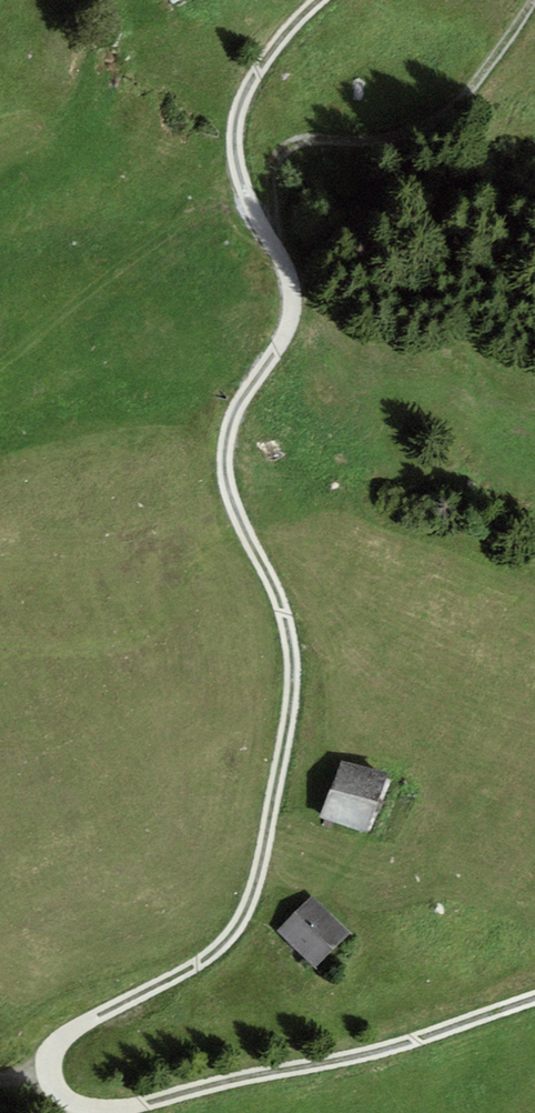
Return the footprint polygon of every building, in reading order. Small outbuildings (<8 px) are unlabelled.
[(337,761),(320,816),(370,831),(388,776),(337,761)] [(308,895),(276,930),(319,968),(351,933),(308,895)]
